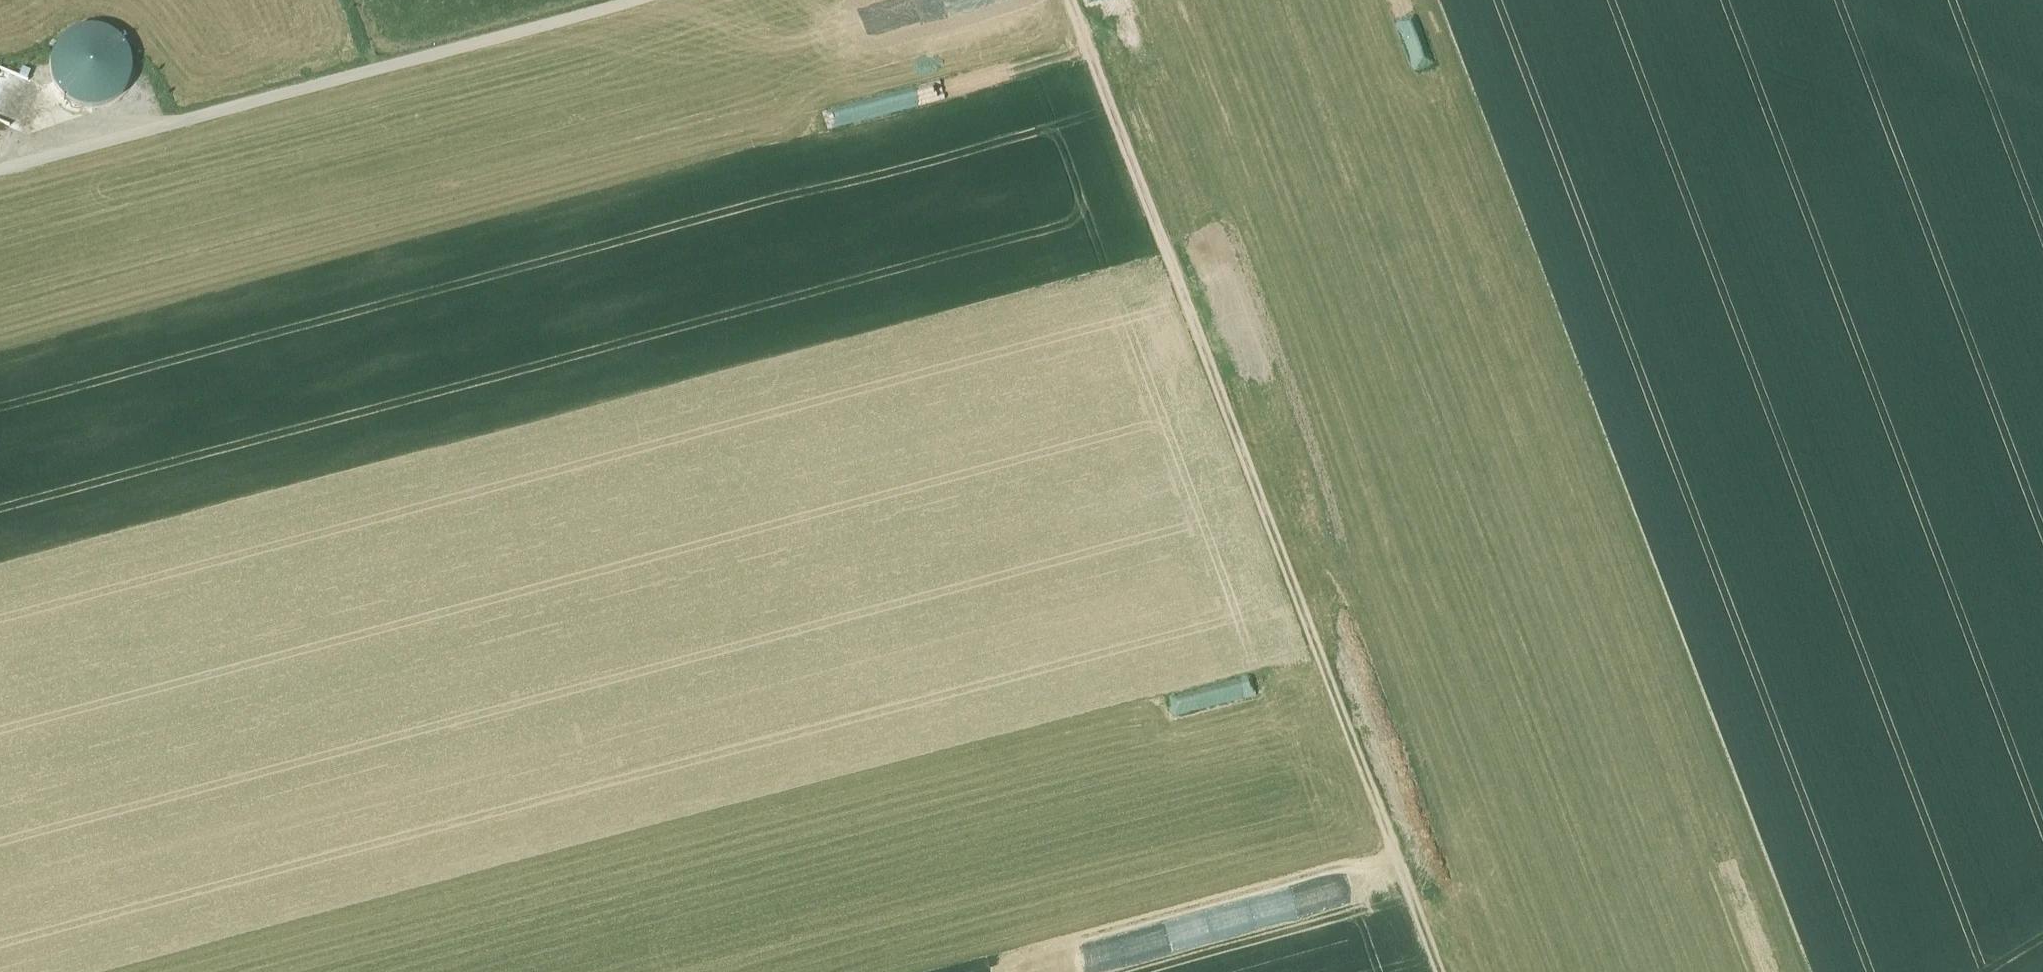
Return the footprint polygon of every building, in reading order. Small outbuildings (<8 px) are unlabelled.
[(56,28),(54,102),(122,104),(124,29),(56,28)]
